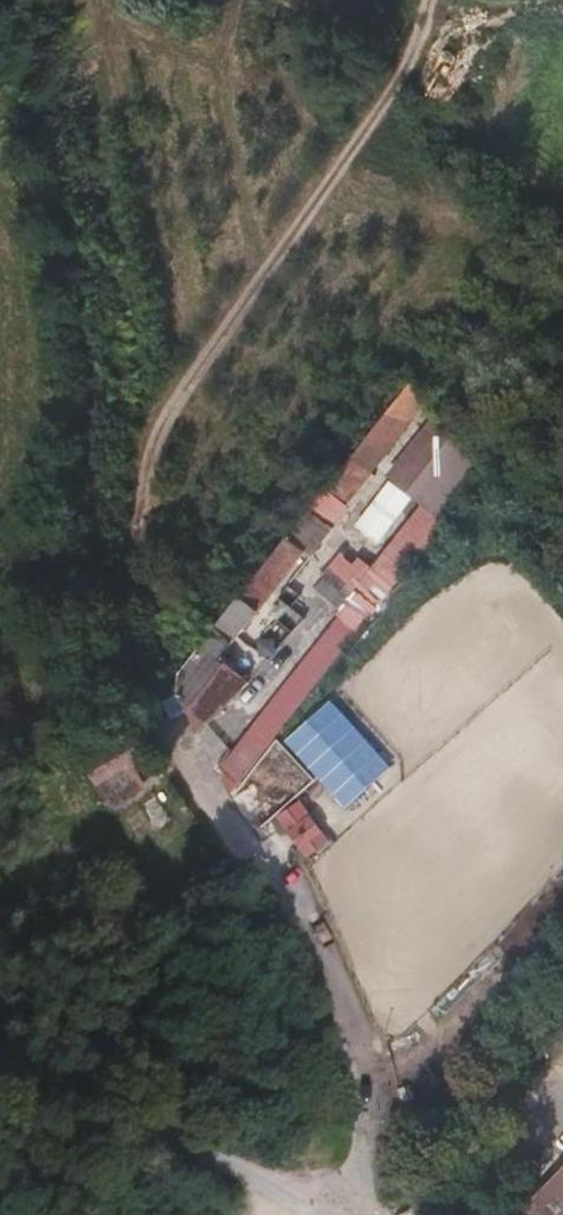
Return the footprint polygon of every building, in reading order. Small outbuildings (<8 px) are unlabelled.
[(406,377),(403,381),(325,480),(345,496),(430,389),(406,377)] [(461,417),(448,400),(390,471),(405,483),(461,417)] [(346,607),(362,619),(490,456),(477,438),(370,572),(363,580),(356,574),(361,563),(341,546),(328,560),(352,582),(341,594),(342,596),(344,601),(346,607)] [(321,485),(309,500),(328,515),(345,496),(325,480),(322,484),(321,485)] [(328,515),(309,500),(305,506),(284,533),(224,609),(198,638),(182,659),(179,681),(189,699),(221,647),(304,542),(311,547),(333,519),(328,515)] [(370,572),(361,563),(356,574),(363,580),(370,572)] [(317,676),(362,619),(346,607),(228,757),(244,769),(256,753),(317,676)] [(221,647),(189,699),(200,720),(249,670),(221,647)] [(83,751),(96,779),(145,757),(133,730),(83,751)] [(306,773),(272,739),(250,762),(283,795),(306,773)] [(234,781),(246,793),(256,782),(244,770),(234,781)] [(116,816),(153,865),(202,827),(165,779),(116,816)] [(300,796),(275,815),(307,856),(332,837),(300,796)] [(96,810),(63,839),(96,877),(129,847),(96,810)] [(500,1212),(503,1214),(562,1214),(562,1148),(500,1212)]
